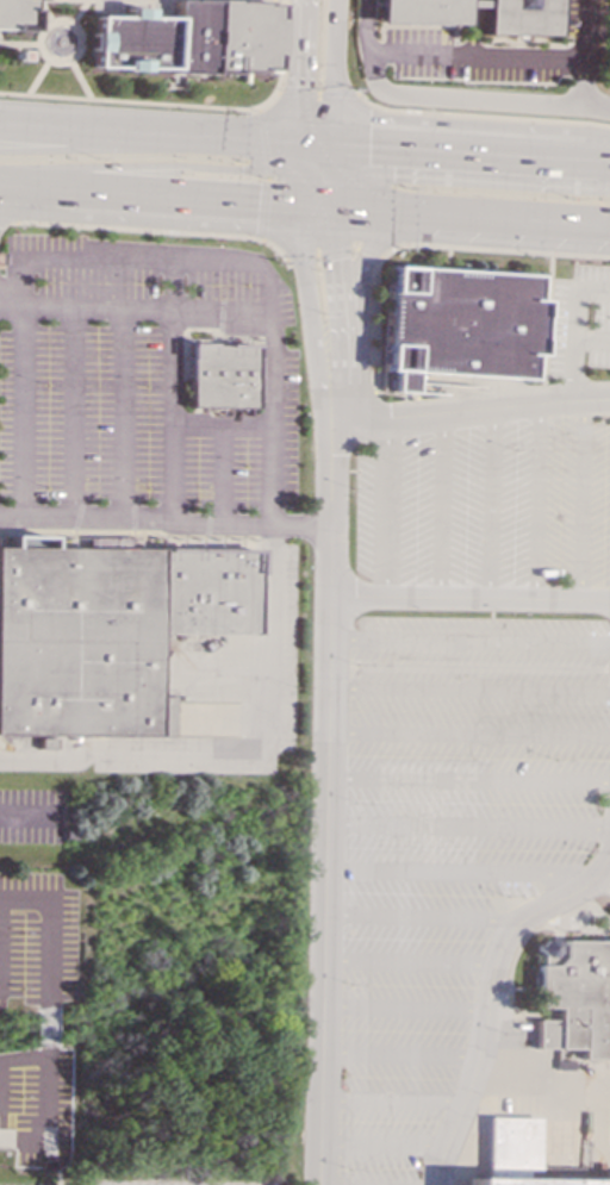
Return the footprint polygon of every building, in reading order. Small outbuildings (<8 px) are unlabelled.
[(29,0),(0,0),(0,29),(29,30),(29,0)] [(275,4),(262,4),(262,2),(172,0),(172,18),(142,17),(142,8),(123,8),(123,15),(91,15),(91,32),(89,32),(88,51),(91,51),(91,68),(122,68),(120,71),(141,71),(141,69),(169,69),(168,73),(235,75),(235,73),(273,74),(275,4)] [(550,0),(373,0),(373,21),(459,24),(460,7),(468,7),(478,7),(478,32),(549,33),(550,0)] [(533,275),(387,267),(382,369),(390,370),(388,393),(407,394),(409,373),(525,379),(527,357),(534,355),(537,301),(531,299),(533,275)] [(188,347),(254,347),(254,408),(187,407),(188,347)] [(172,740),(0,738),(0,550),(5,550),(6,541),(256,541),(256,638),(155,638),(155,699),(173,699),(172,740)] [(560,940),(560,944),(552,944),(546,938),(539,938),(533,943),(533,952),(537,956),(537,965),(533,965),(533,1009),(554,1009),(554,1019),(533,1019),(533,1049),(578,1049),(578,1059),(609,1059),(609,941),(560,940)] [(579,1179),(579,1167),(535,1167),(536,1117),(483,1116),(483,1177),(462,1177),(462,1184),(609,1184),(609,1180),(579,1179)]
